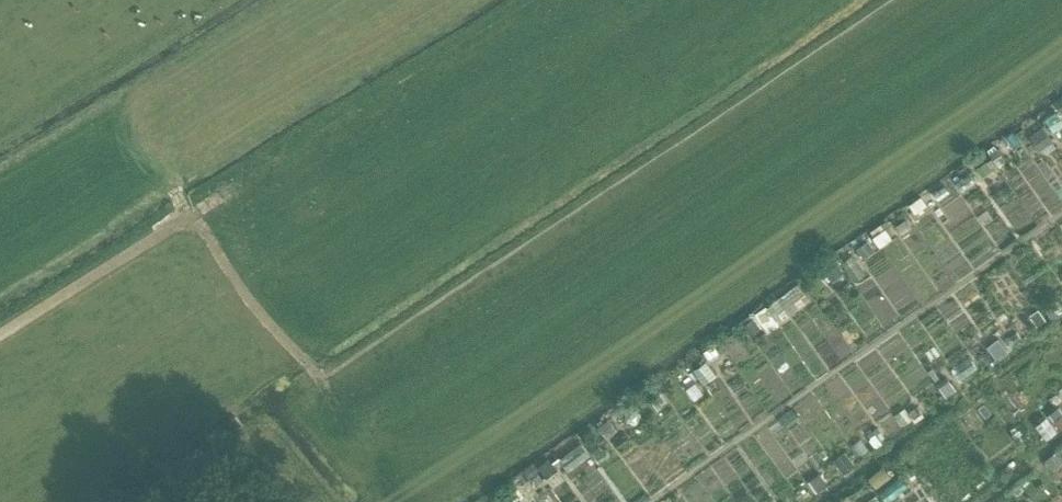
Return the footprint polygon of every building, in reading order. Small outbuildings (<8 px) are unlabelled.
[(997,148),(989,153),(997,165),(1005,160),(997,148)] [(986,160),(976,167),(982,176),(992,169),(986,160)] [(921,196),(909,204),(915,212),(926,204),(921,196)] [(906,218),(895,225),(901,233),(911,226),(906,218)] [(884,227),(872,236),(879,246),(892,237),(884,227)] [(867,240),(856,248),(863,258),(875,250),(867,240)] [(836,262),(824,270),(832,282),(844,273),(836,262)] [(817,274),(805,284),(818,301),(831,292),(817,274)] [(1050,303),(1056,311),(1061,307),(1061,304),(1057,298),(1050,303)] [(1049,302),(1043,307),(1052,319),(1058,314),(1056,311),(1050,303),(1049,302)] [(766,305),(754,313),(767,332),(779,324),(766,305)] [(1037,309),(1029,315),(1036,326),(1045,320),(1037,309)] [(752,318),(742,325),(750,335),(760,328),(752,318)] [(999,339),(987,347),(994,356),(1005,348),(999,339)] [(714,344),(703,351),(709,360),(719,353),(714,344)] [(986,350),(977,356),(983,364),(991,357),(986,350)] [(942,380),(936,384),(943,394),(953,386),(949,381),(942,380)] [(917,405),(907,412),(912,419),(922,412),(917,405)] [(610,422),(601,430),(607,436),(615,429),(610,422)] [(877,426),(867,434),(870,438),(869,439),(875,448),(886,439),(877,426)] [(844,451),(833,460),(842,473),(854,464),(844,451)] [(549,457),(537,466),(546,478),(558,470),(549,457)] [(532,463),(522,470),(528,479),(538,473),(532,463)] [(882,466),(868,478),(876,488),(890,476),(882,466)] [(521,471),(507,480),(521,500),(534,491),(521,471)] [(819,472),(807,481),(816,492),(827,483),(819,472)] [(538,473),(528,479),(533,487),(543,480),(538,473)] [(503,498),(506,501),(512,501),(517,498),(512,491),(503,498)]
